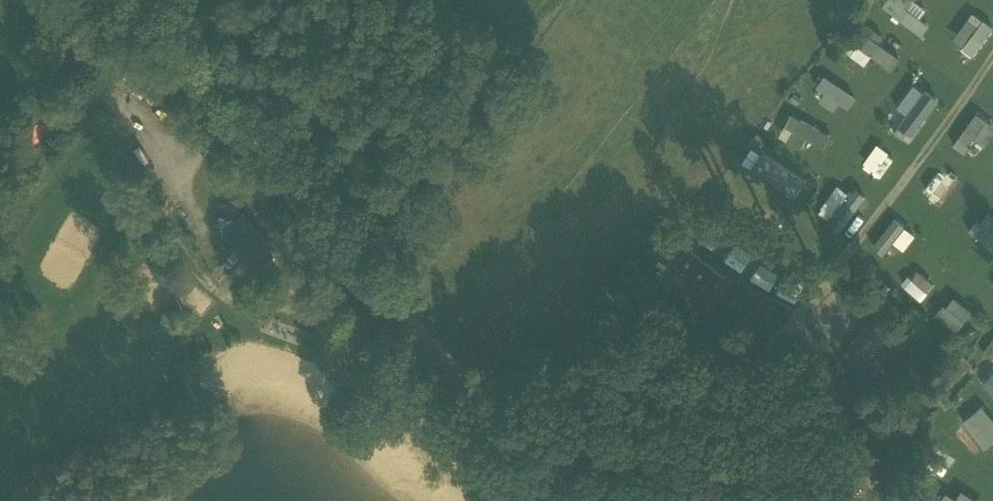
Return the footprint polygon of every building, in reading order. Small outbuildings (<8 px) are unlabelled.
[(933,24),(923,15),(929,8),(920,0),(889,0),(886,3),(922,36),(933,24)] [(976,54),(992,32),(992,23),(976,10),(955,38),(976,54)] [(892,70),(903,58),(873,30),(853,51),(866,63),(875,53),(892,70)] [(848,106),(855,95),(826,76),(819,86),(827,91),(821,101),(835,110),(841,101),(848,106)] [(898,108),(906,112),(898,126),(917,137),(940,97),(913,81),(898,108)] [(967,151),(974,138),(989,145),(992,137),(992,121),(975,111),(957,145),(967,151)] [(829,147),(834,131),(789,115),(781,138),(804,146),(807,139),(829,147)] [(877,143),(865,162),(877,169),(889,150),(877,143)] [(794,191),(801,169),(763,158),(756,181),(794,191)] [(828,221),(849,191),(837,183),(816,212),(828,221)] [(825,220),(835,230),(868,199),(858,189),(825,220)] [(239,209),(220,225),(249,261),(268,245),(239,209)] [(973,233),(992,245),(992,215),(987,211),(973,233)] [(905,250),(918,234),(895,215),(871,245),(883,254),(894,241),(905,250)] [(735,243),(725,258),(741,270),(752,254),(735,243)] [(916,267),(901,285),(920,301),(935,283),(916,267)] [(878,303),(866,290),(851,304),(864,317),(878,303)] [(936,316),(957,333),(975,310),(954,294),(936,316)] [(985,351),(992,357),(992,339),(985,351)] [(983,384),(992,393),(992,373),(983,384)] [(952,427),(963,443),(975,434),(985,449),(992,443),(992,415),(985,404),(952,427)]
